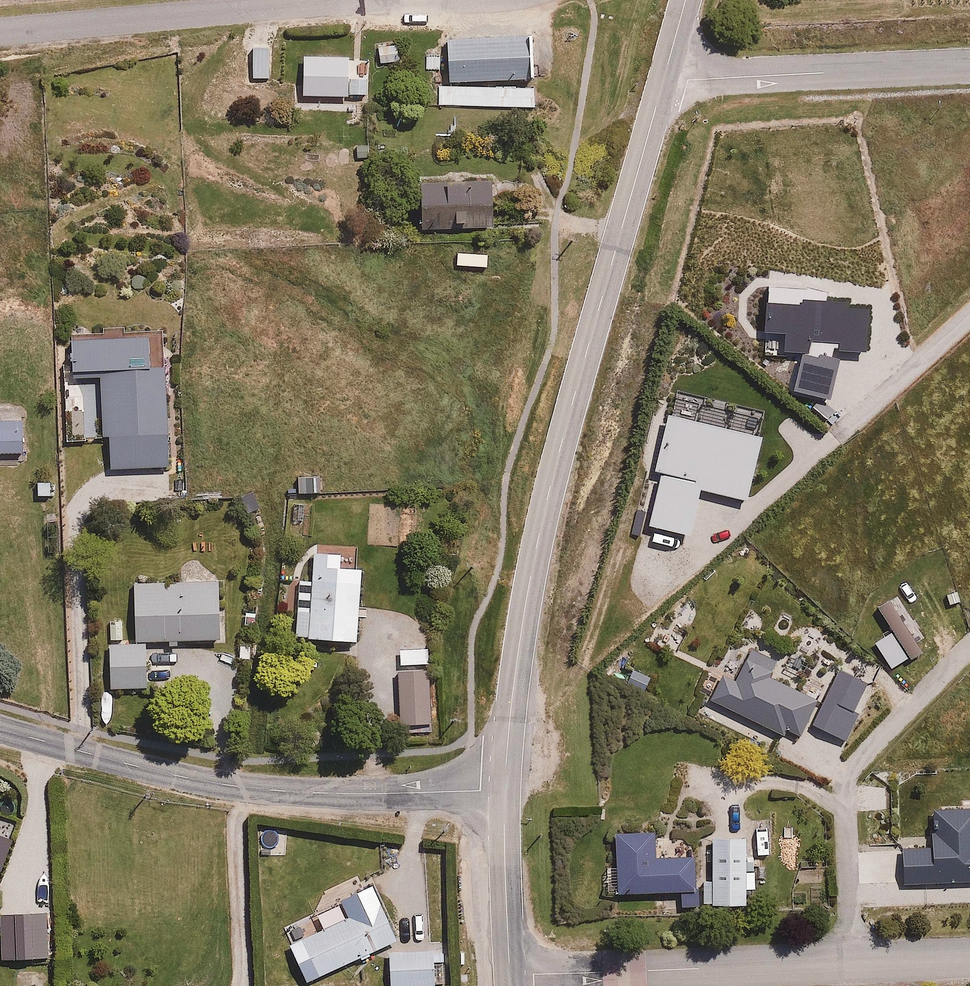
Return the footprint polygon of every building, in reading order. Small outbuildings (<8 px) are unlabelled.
[(400,41),(380,41),(381,62),(400,61),(400,41)] [(268,62),(267,43),(246,44),(247,79),(282,78),(281,62),(268,62)] [(520,47),(442,52),(445,94),(523,89),(520,47)] [(441,49),(425,49),(424,70),(440,70),(441,49)] [(317,95),(364,94),(364,75),(352,75),(352,54),(303,55),(303,84),(317,83),(317,95)] [(494,174),(417,176),(418,213),(495,211),(494,174)] [(77,365),(99,364),(101,432),(112,432),(113,468),(172,466),(168,362),(153,363),(152,329),(76,331),(77,365)] [(23,446),(22,413),(0,413),(0,446),(23,446)] [(53,475),(37,475),(37,494),(52,495),(53,475)] [(756,488),(739,479),(729,498),(745,507),(756,488)] [(342,545),(314,544),(312,573),(300,572),(297,631),(361,634),(365,561),(342,560),(342,545)] [(135,577),(137,634),(220,632),(219,575),(135,577)] [(149,640),(110,641),(111,682),(150,681),(149,640)] [(402,642),(403,662),(432,661),(432,641),(402,642)] [(432,668),(399,668),(400,719),(432,718),(432,668)] [(681,904),(700,903),(699,855),(688,855),(688,836),(658,836),(657,828),(620,829),(622,890),(681,888),(681,904)] [(747,829),(704,830),(705,904),(748,904),(747,829)] [(302,933),(322,975),(398,938),(377,896),(302,933)] [(433,947),(388,948),(389,985),(434,984),(433,947)]
